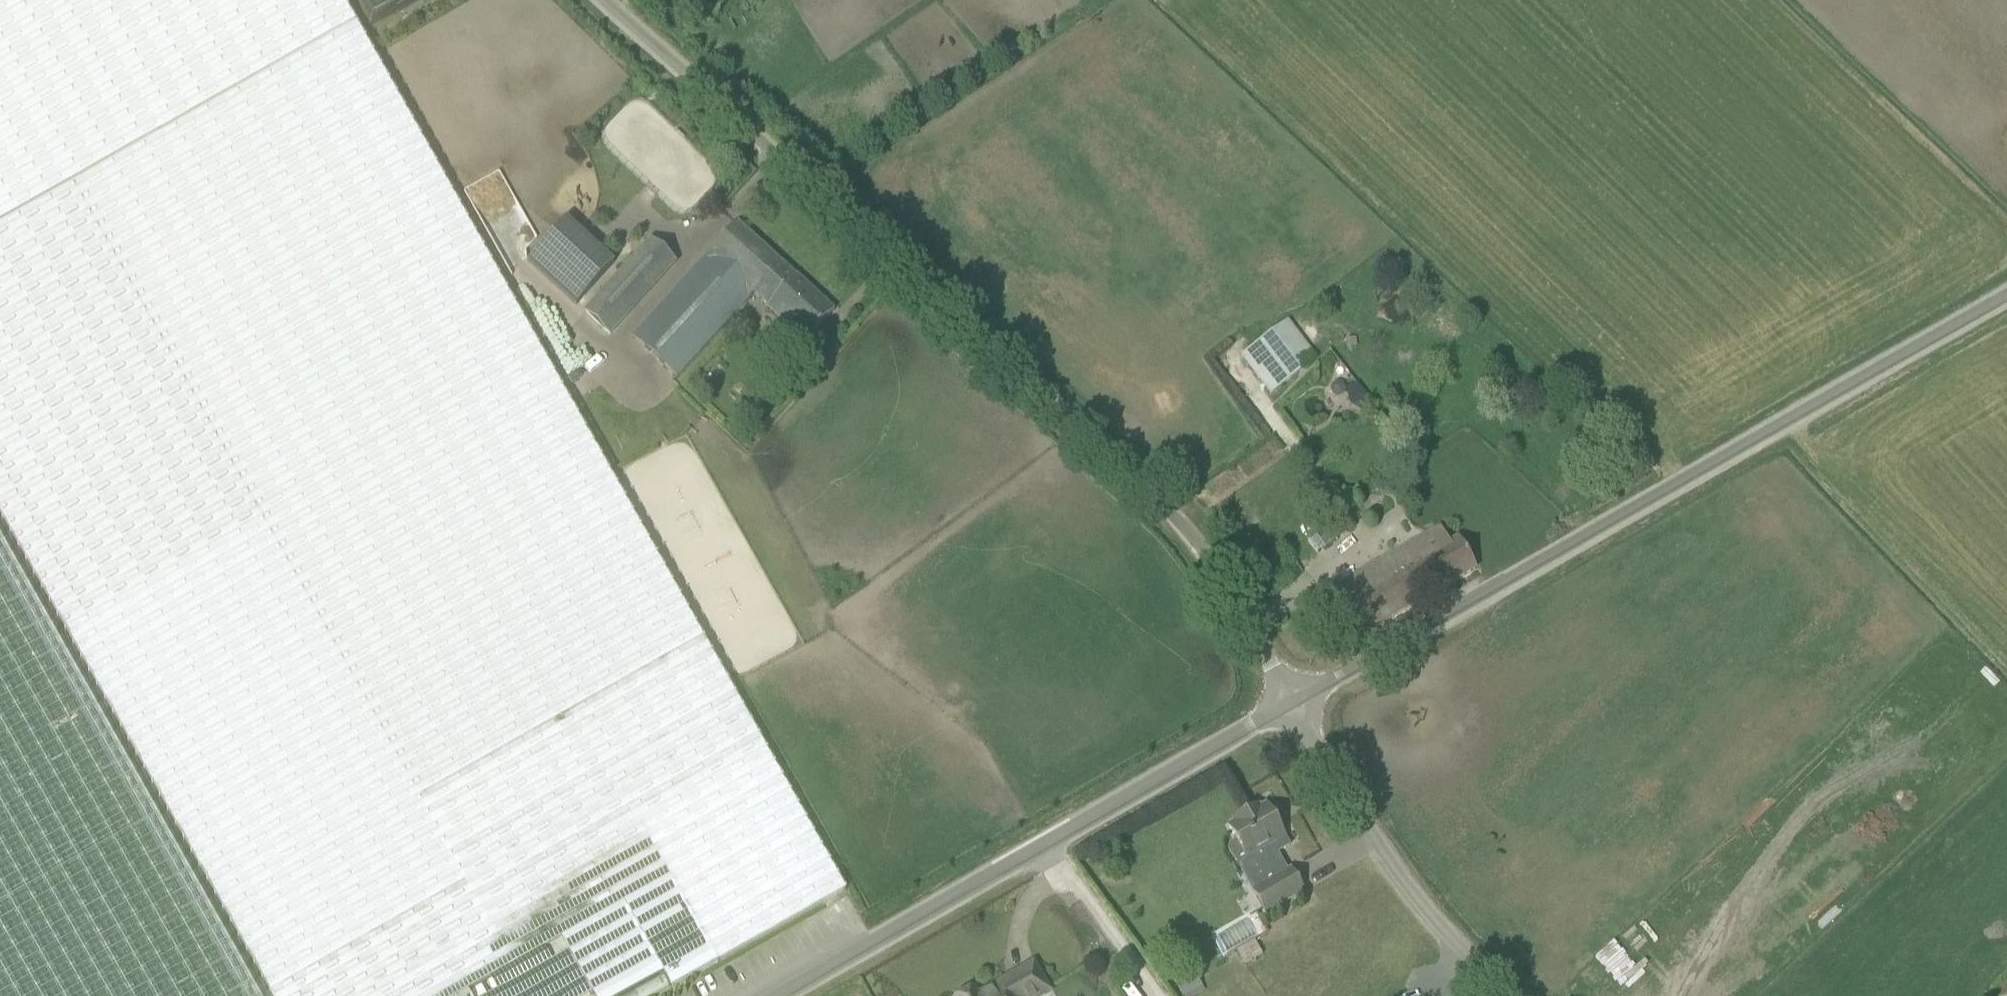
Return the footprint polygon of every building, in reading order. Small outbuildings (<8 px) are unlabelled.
[(273,995),(470,995),(468,993),(561,940),(624,905),(663,975),(671,989),(846,890),(845,888),(343,0),(0,0),(0,512),(273,995)] [(678,376),(747,301),(754,294),(806,341),(833,311),(738,224),(634,336),(678,376)] [(675,263),(649,241),(589,309),(614,332),(675,263)] [(1288,321),(1259,343),(1242,355),(1272,395),(1318,361),(1288,321)] [(1333,383),(1331,388),(1334,393),(1339,395),(1344,392),(1345,387),(1342,382),(1337,381),(1333,383)] [(1316,535),(1310,541),(1317,550),(1324,545),(1325,547),(1354,525),(1341,508),(1312,530),(1316,535)] [(1457,538),(1451,542),(1442,526),(1322,595),(1349,642),(1475,569),(1466,553),(1469,551),(1463,540),(1459,541),(1457,538)] [(0,535),(0,995),(260,995),(0,535)] [(1285,837),(1277,824),(1276,825),(1272,818),(1274,817),(1266,804),(1260,808),(1259,805),(1233,820),(1234,823),(1228,826),(1236,841),(1230,845),(1229,850),(1235,861),(1266,916),(1305,892),(1291,868),(1287,871),(1277,853),(1289,846),(1285,837)] [(561,940),(593,995),(626,995),(663,975),(624,905),(561,940)] [(1255,941),(1238,951),(1245,965),(1262,955),(1255,941)] [(1046,990),(1043,984),(1033,966),(980,995),(1036,995),(1046,990)] [(1202,987),(1195,974),(1177,983),(1184,995),(1186,995),(1202,987)]
